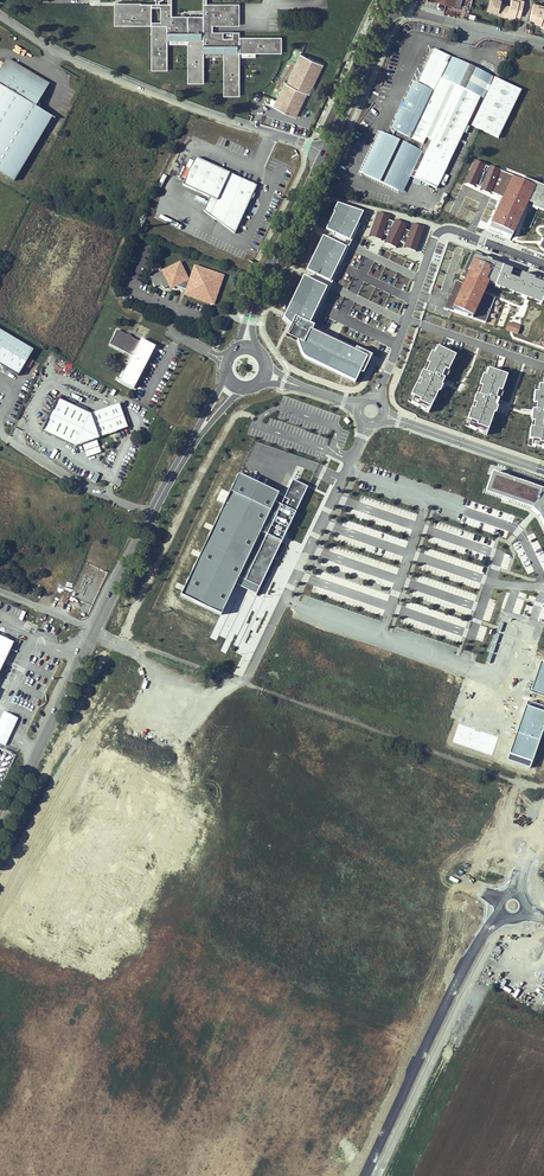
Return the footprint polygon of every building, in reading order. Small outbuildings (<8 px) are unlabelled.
[(201,15),(169,15),(169,3),(165,3),(160,3),(160,6),(160,21),(149,21),(149,6),(149,2),(113,2),(113,24),(151,24),(151,68),(166,68),(166,38),(186,39),(186,81),(202,81),(202,51),(223,51),(223,93),(237,93),(237,51),(278,51),(278,36),(237,36),(237,31),(210,31),(210,23),(236,23),(236,3),(203,3),(203,0),(201,0),(201,15)] [(487,9),(498,12),(497,14),(500,16),(505,17),(507,17),(512,18),(515,16),(519,17),(523,1),(520,0),(519,2),(513,0),(512,0),(510,7),(505,6),(500,4),(501,1),(499,1),(499,0),(489,0),(487,9)] [(538,6),(539,5),(534,4),(530,20),(535,21),(536,24),(541,25),(542,28),(543,28),(543,8),(538,6)] [(491,75),(434,49),(417,84),(416,83),(391,137),(379,131),(360,172),(403,192),(410,177),(437,189),(491,75)] [(269,104),(295,117),(307,93),(308,94),(322,64),(301,54),(291,73),(295,76),(291,85),(285,82),(276,100),(272,98),(269,104)] [(12,58),(0,79),(0,81),(7,85),(17,69),(52,88),(55,82),(12,58)] [(52,88),(17,69),(7,85),(0,81),(0,85),(1,86),(0,87),(0,168),(20,180),(58,116),(44,109),(48,103),(44,101),(52,88)] [(520,89),(493,76),(470,123),(498,137),(520,89)] [(235,234),(256,186),(195,159),(182,186),(209,198),(203,211),(235,234)] [(536,184),(528,202),(534,205),(532,208),(543,212),(543,188),(536,184)] [(306,360),(309,361),(356,384),(361,374),(364,375),(373,357),(357,349),(355,352),(313,332),(315,328),(311,326),(328,290),(326,289),(330,281),(331,281),(347,247),(345,246),(348,239),(351,240),(364,212),(338,203),(334,212),(336,213),(328,229),(335,233),(331,239),(325,236),(308,270),(315,273),(311,281),(305,278),(285,319),(292,327),(287,338),(299,343),(302,354),(304,357),(306,360)] [(377,213),(368,237),(380,241),(382,234),(387,220),(388,217),(377,213)] [(387,220),(382,234),(387,236),(393,223),(387,220)] [(387,236),(384,243),(395,248),(398,242),(404,230),(406,225),(395,220),(393,223),(387,236)] [(404,245),(403,248),(415,252),(423,228),(412,224),(409,232),(404,245)] [(404,230),(398,242),(404,245),(409,232),(404,230)] [(543,282),(543,284),(536,281),(537,280),(532,278),(531,279),(525,277),(525,275),(521,273),(520,275),(506,270),(507,268),(497,264),(498,263),(491,260),(490,262),(486,260),(487,257),(472,250),(461,277),(475,282),(477,277),(495,284),(494,286),(500,288),(500,286),(507,289),(506,291),(511,293),(512,291),(518,294),(518,295),(525,298),(527,293),(531,294),(530,298),(537,300),(536,302),(541,304),(542,302),(543,303),(543,282)] [(177,288),(182,286),(191,282),(194,281),(186,263),(169,271),(177,288)] [(195,284),(193,291),(192,294),(198,296),(197,298),(212,303),(212,302),(219,304),(221,296),(223,297),(227,286),(225,285),(228,277),(222,275),(222,274),(208,268),(207,270),(201,268),(195,284)] [(455,280),(442,309),(485,323),(495,297),(455,280)] [(193,291),(195,284),(191,282),(182,286),(193,291)] [(137,332),(146,336),(149,329),(140,325),(137,332)] [(17,374),(32,348),(0,330),(0,364),(17,374)] [(140,345),(118,333),(110,348),(133,359),(120,385),(134,392),(152,357),(153,358),(156,353),(154,352),(140,345)] [(156,349),(141,342),(140,345),(154,352),(156,349)] [(412,401),(429,412),(439,392),(441,392),(444,386),(442,385),(445,379),(442,377),(446,370),(449,371),(456,356),(439,348),(436,354),(433,352),(428,363),(430,365),(427,372),(424,371),(420,379),(423,381),(420,386),(417,385),(412,396),(415,397),(412,401)] [(470,426),(489,434),(496,413),(497,413),(500,406),(498,406),(500,399),(497,398),(500,390),(503,391),(508,375),(490,369),(487,376),(484,375),(481,386),(484,387),(481,395),(478,394),(475,403),(478,404),(476,410),(473,409),(469,420),(472,421),(470,426)] [(543,447),(543,385),(539,385),(538,392),(535,391),(534,404),(537,404),(536,412),(533,412),(532,421),(535,421),(535,427),(531,427),(530,439),(533,439),(532,444),(543,447)] [(90,418),(57,403),(42,435),(74,450),(128,430),(119,407),(90,418)] [(486,491),(533,507),(541,514),(543,521),(543,488),(493,470),(486,491)] [(237,474),(180,594),(220,613),(237,576),(244,580),(247,581),(258,586),(259,584),(273,555),(283,534),(306,487),(291,480),(290,484),(289,485),(287,489),(284,495),(283,498),(282,500),(281,502),(275,499),(278,494),(237,474)] [(70,596),(93,604),(106,570),(85,563),(76,587),(74,586),(70,596)] [(13,643),(0,637),(0,670),(13,643)] [(531,691),(543,696),(543,664),(540,663),(531,691)] [(527,702),(507,760),(530,768),(543,727),(543,708),(527,702)] [(12,756),(1,751),(0,755),(0,786),(12,756)] [(517,999),(521,991),(495,977),(491,986),(517,999)]
